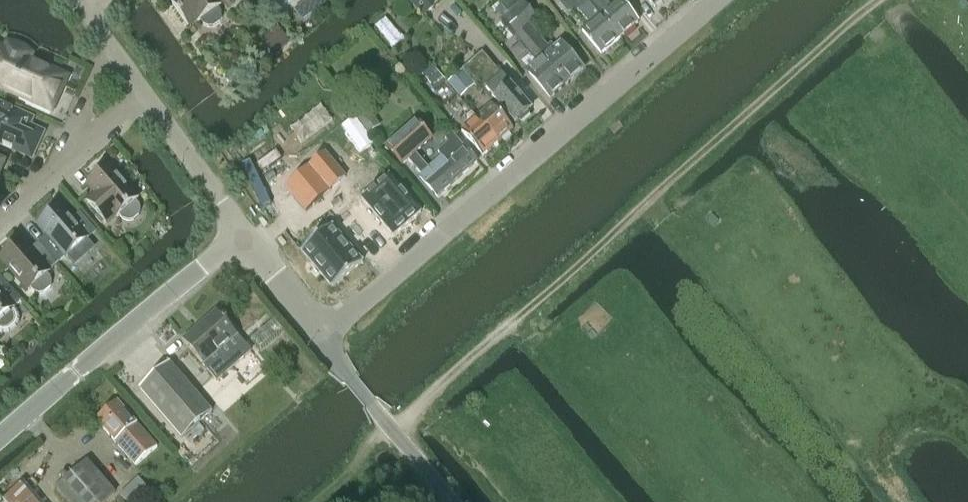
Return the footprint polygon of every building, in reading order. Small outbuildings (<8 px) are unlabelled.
[(200,21),(203,25),(208,28),(214,27),(220,23),(222,18),(221,12),(218,8),(220,6),(218,4),(224,0),(177,0),(172,4),(188,26),(196,20),(198,22),(200,21)] [(306,1),(314,12),(326,4),(324,0),(307,0),(306,1)] [(432,9),(443,0),(424,0),(432,9)] [(501,0),(507,8),(517,0),(501,0)] [(509,14),(567,84),(583,70),(562,45),(553,52),(531,26),(539,19),(522,0),(507,12),(509,14)] [(590,2),(588,0),(561,0),(561,2),(569,12),(576,13),(579,10),(590,25),(582,31),(601,54),(620,38),(590,2)] [(620,38),(639,23),(619,0),(609,8),(606,4),(608,2),(607,0),(592,0),(590,2),(620,38)] [(567,84),(509,14),(502,20),(540,64),(529,73),(550,98),(567,84)] [(290,44),(278,27),(261,40),(274,57),(290,44)] [(51,110),(66,77),(26,59),(28,55),(26,53),(24,52),(22,50),(20,49),(17,48),(15,47),(12,47),(9,47),(7,51),(0,47),(0,87),(51,110)] [(446,82),(432,67),(423,75),(436,90),(446,82)] [(475,87),(462,72),(452,80),(465,96),(475,87)] [(522,122),(530,115),(528,113),(530,109),(502,76),(487,89),(516,123),(519,120),(522,122)] [(17,114),(13,112),(13,111),(0,105),(0,144),(31,158),(43,133),(29,126),(28,129),(21,126),(24,121),(24,120),(24,119),(24,118),(23,116),(23,115),(22,114),(20,114),(19,114),(18,114),(17,114)] [(492,105),(477,119),(498,143),(514,129),(492,105)] [(483,156),(498,143),(477,119),(462,132),(483,156)] [(437,197),(454,182),(477,162),(465,149),(452,133),(445,139),(449,143),(438,152),(442,157),(428,169),(415,154),(431,140),(416,122),(386,148),(401,166),(408,161),(421,176),(420,177),(437,197)] [(136,201),(138,200),(108,165),(87,183),(99,196),(89,204),(105,224),(115,215),(117,218),(119,216),(123,220),(128,222),(134,221),(139,216),(141,211),(140,206),(136,201)] [(393,237),(395,236),(419,215),(421,214),(420,212),(419,212),(391,179),(391,178),(389,177),(388,178),(364,199),(363,199),(362,200),(363,202),(364,202),(392,235),(393,237)] [(51,238),(42,246),(57,264),(66,256),(67,257),(67,256),(74,264),(93,247),(87,239),(86,238),(94,231),(95,232),(96,231),(80,213),(71,220),(60,207),(39,225),(51,238)] [(332,226),(301,253),(333,289),(363,263),(332,226)] [(48,272),(57,264),(42,246),(32,254),(21,241),(1,258),(29,290),(30,288),(34,293),(39,294),(45,293),(50,289),(52,284),(51,278),(47,274),(49,272),(48,272)] [(11,310),(13,308),(10,305),(19,297),(3,279),(0,282),(0,329),(3,331),(9,330),(14,325),(16,320),(15,314),(11,310)] [(224,320),(217,312),(183,342),(217,381),(251,351),(227,324),(228,322),(225,318),(224,320)] [(182,438),(212,412),(170,364),(140,390),(182,438)] [(136,466),(157,447),(117,402),(96,420),(136,466)] [(115,493),(88,462),(56,489),(68,501),(104,501),(115,493)] [(127,501),(143,501),(152,494),(139,479),(121,495),(127,501)] [(19,483),(8,492),(11,495),(5,500),(7,501),(36,501),(19,483)]
